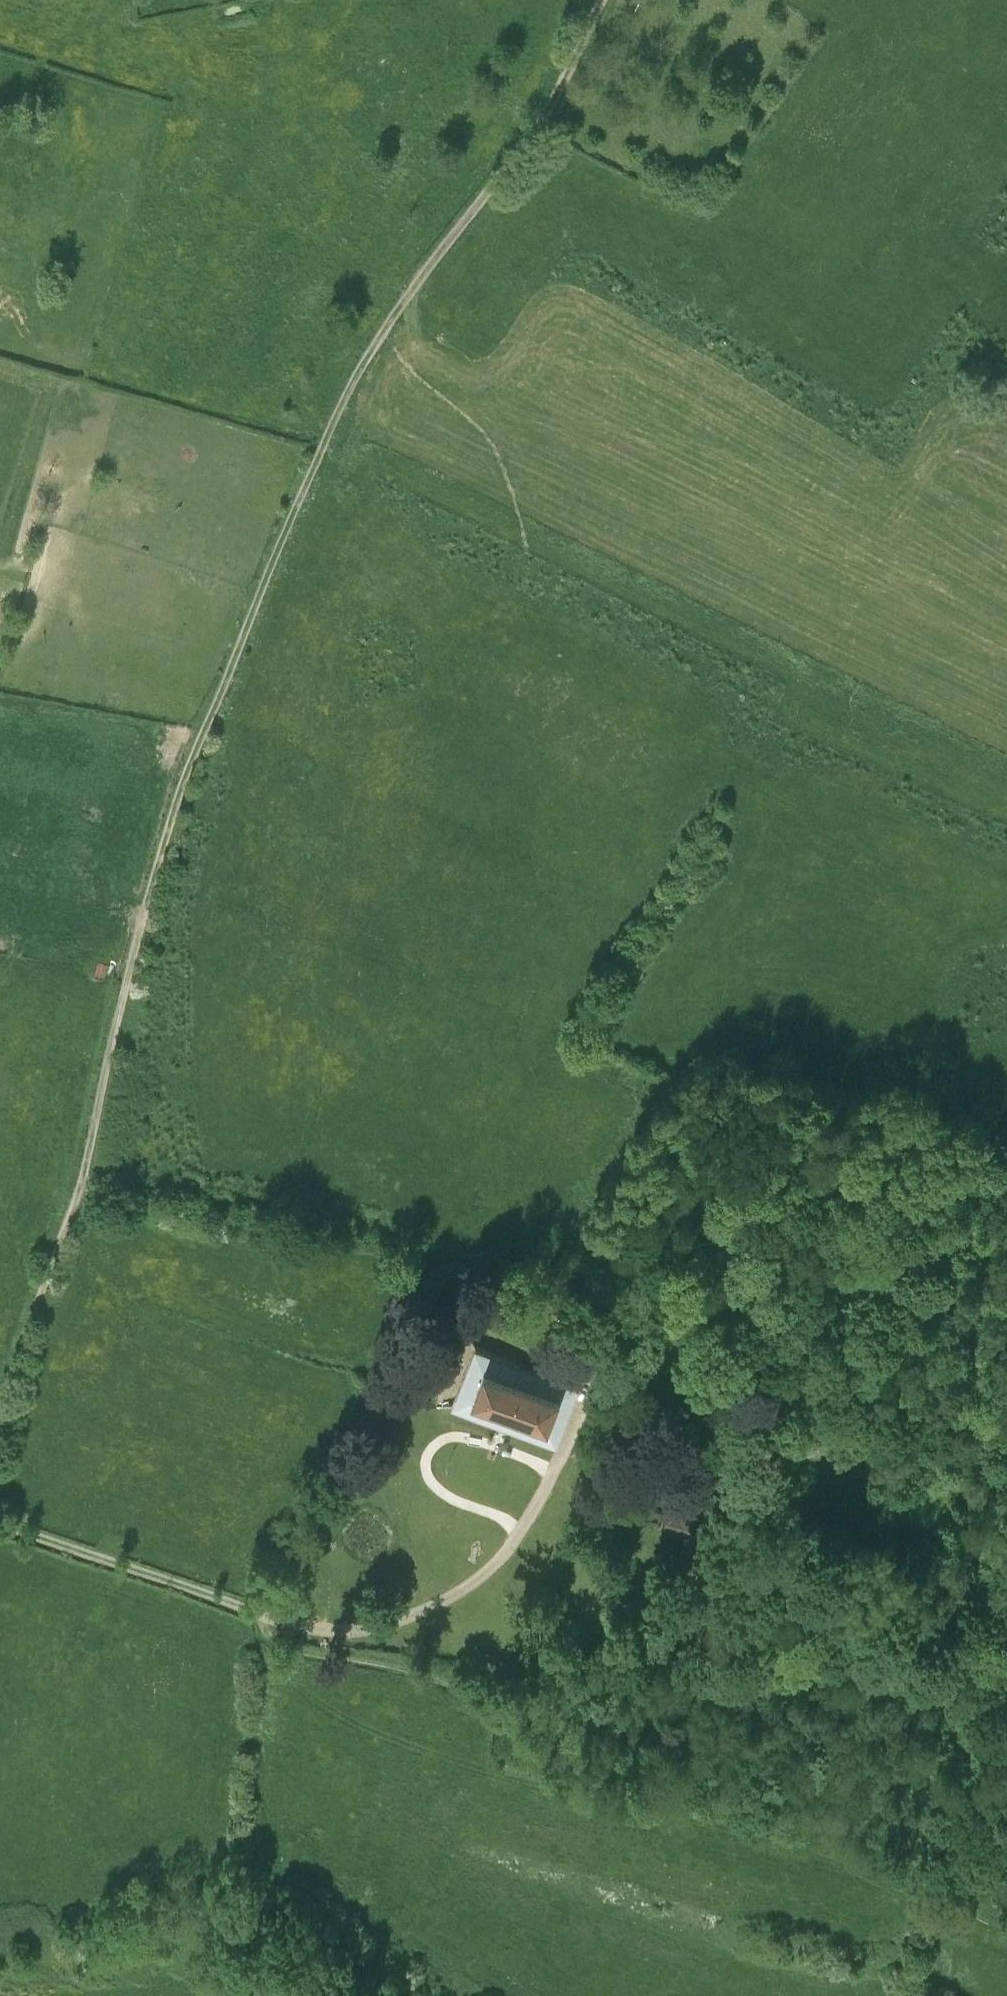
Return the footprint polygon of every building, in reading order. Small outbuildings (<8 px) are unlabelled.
[(452,1404),(557,1447),(580,1385),(475,1344),(452,1404)] [(697,1537),(702,1521),(626,1499),(621,1514),(697,1537)]
